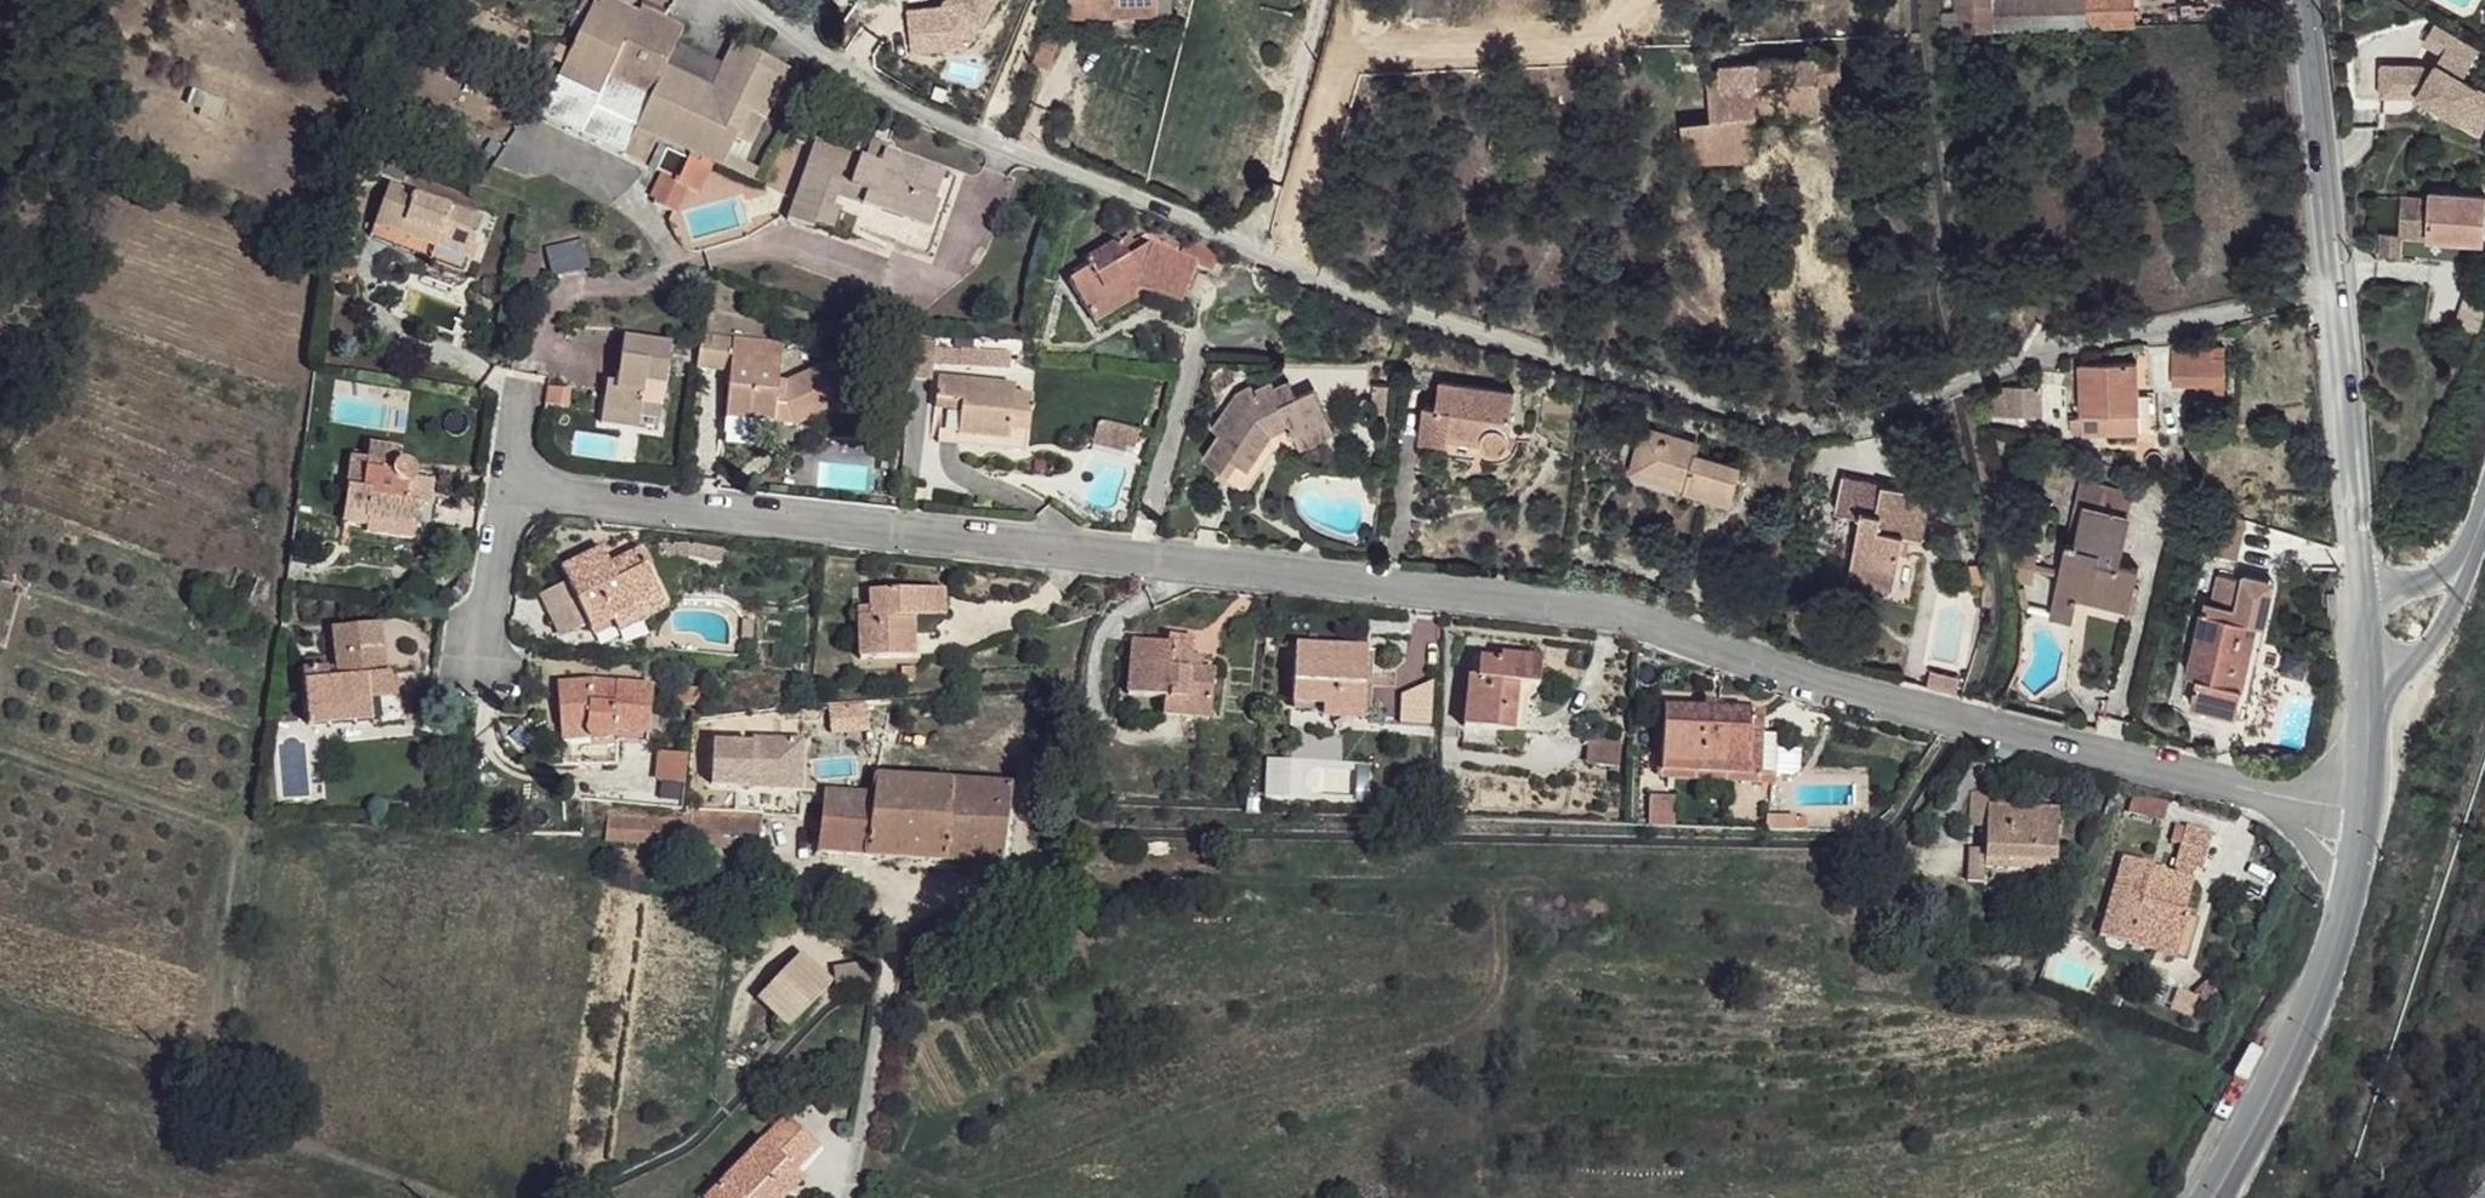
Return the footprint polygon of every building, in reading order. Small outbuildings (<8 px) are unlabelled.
[(556,80),(560,83),(601,2),(595,0),(594,0),(556,80)] [(1066,19),(1157,16),(1156,0),(1067,0),(1066,19)] [(1959,36),(2017,33),(2134,27),(2133,0),(1956,0),(1959,36)] [(636,19),(601,2),(560,83),(639,118),(646,102),(605,81),(636,19)] [(636,19),(605,81),(646,102),(661,71),(679,31),(639,12),(636,19)] [(2380,96),(2417,96),(2479,132),(2484,122),(2484,92),(2461,78),(2478,48),(2437,24),(2425,45),(2441,54),(2431,72),(2421,66),(2380,66),(2380,96)] [(1041,34),(1031,61),(1045,67),(1056,41),(1041,34)] [(707,92),(705,96),(722,105),(744,115),(761,122),(779,83),(753,69),(757,56),(731,44),(707,92)] [(757,56),(753,69),(779,83),(785,68),(757,56)] [(1753,65),(1758,112),(1820,107),(1819,88),(1843,82),(1841,56),(1753,65)] [(1683,125),(1686,160),(1762,154),(1758,112),(1753,65),(1723,66),(1723,70),(1708,71),(1711,122),(1683,125)] [(661,71),(646,102),(685,121),(711,133),(719,119),(717,116),(722,105),(705,96),(707,92),(661,71)] [(556,80),(539,121),(577,138),(622,156),(635,128),(639,118),(560,83),(556,80)] [(646,102),(639,118),(678,136),(685,121),(646,102)] [(722,105),(717,116),(719,119),(740,127),(744,115),(722,105)] [(740,127),(733,141),(747,148),(761,122),(744,115),(740,127)] [(639,118),(635,128),(655,139),(674,147),(678,136),(639,118)] [(685,121),(678,136),(726,158),(733,141),(740,127),(719,119),(711,133),(685,121)] [(635,128),(622,156),(642,166),(655,139),(635,128)] [(678,136),(674,147),(687,153),(714,166),(722,169),(726,158),(678,136)] [(815,140),(784,219),(808,228),(813,220),(878,247),(883,239),(920,255),(954,179),(882,150),(875,163),(815,140)] [(685,158),(675,180),(691,189),(701,194),(714,166),(687,153),(685,158)] [(726,158),(722,169),(739,176),(743,167),(726,158)] [(743,167),(739,176),(748,181),(753,170),(743,167)] [(658,172),(647,193),(655,197),(654,201),(679,214),(691,189),(675,180),(658,172)] [(389,188),(374,228),(436,250),(443,234),(472,245),(482,220),(389,188)] [(2428,239),(2484,242),(2484,219),(2484,196),(2432,193),(2430,199),(2428,239)] [(2405,198),(2403,237),(2428,239),(2430,199),(2405,198)] [(1126,233),(1115,239),(1121,247),(1132,242),(1126,233)] [(2382,235),(2380,259),(2400,260),(2403,237),(2382,235)] [(1115,239),(1083,258),(1085,266),(1065,278),(1084,312),(1126,288),(1124,282),(1134,276),(1179,289),(1190,251),(1139,237),(1132,242),(1121,247),(1115,239)] [(603,382),(599,414),(636,420),(639,406),(658,408),(667,347),(620,341),(614,383),(603,382)] [(732,346),(723,423),(749,425),(750,425),(774,427),(774,412),(785,412),(792,429),(847,405),(829,366),(787,388),(776,385),(780,351),(732,346)] [(2171,356),(2171,385),(2208,384),(2209,374),(2220,373),(2220,359),(2205,359),(2206,354),(2171,356)] [(2078,363),(2079,414),(2133,413),(2135,397),(2134,362),(2078,363)] [(936,377),(931,415),(940,418),(938,436),(1003,443),(1002,450),(1022,452),(1028,398),(1010,395),(1012,387),(936,377)] [(1423,406),(1419,440),(1445,443),(1449,432),(1479,436),(1480,441),(1482,444),(1487,449),(1493,452),(1500,450),(1506,447),(1509,442),(1514,388),(1439,381),(1434,408),(1423,406)] [(2040,383),(2039,392),(2050,393),(2051,384),(2040,383)] [(1236,392),(1207,426),(1213,432),(1197,453),(1214,468),(1224,459),(1234,467),(1238,469),(1271,432),(1267,425),(1280,419),(1285,427),(1282,430),(1286,440),(1291,437),(1322,421),(1309,393),(1291,399),(1284,385),(1271,392),(1267,387),(1249,394),(1245,388),(1236,392)] [(2010,387),(2003,415),(2015,416),(2017,407),(2024,407),(2032,405),(2034,390),(2010,387)] [(2133,413),(2133,428),(2150,428),(2149,398),(2135,397),(2133,413)] [(785,412),(774,412),(774,427),(791,429),(785,412)] [(2078,433),(2078,437),(2134,436),(2133,428),(2133,413),(2079,414),(2078,420),(2078,433)] [(2067,419),(2067,432),(2078,433),(2078,420),(2067,419)] [(1135,432),(1094,421),(1088,444),(1121,453),(1123,446),(1130,448),(1135,432)] [(1322,421),(1291,437),(1298,455),(1331,442),(1322,421)] [(749,425),(723,423),(721,438),(748,440),(749,425)] [(938,436),(936,444),(1002,450),(1003,443),(938,436)] [(1667,438),(1662,456),(1672,459),(1668,479),(1711,488),(1709,499),(1756,510),(1764,472),(1721,463),(1721,456),(1714,455),(1716,447),(1667,438)] [(354,459),(341,531),(430,546),(441,486),(415,481),(416,475),(413,471),(410,467),(398,466),(400,454),(371,448),(368,460),(354,459)] [(1840,473),(1831,506),(1858,514),(1841,577),(1887,589),(1898,549),(1889,547),(1892,531),(1901,534),(1917,538),(1926,496),(1840,473)] [(2064,544),(2055,582),(2075,586),(2090,589),(2087,603),(2124,612),(2132,579),(2109,574),(2124,520),(2081,512),(2072,545),(2064,544)] [(2211,514),(2199,559),(2229,567),(2241,524),(2211,514)] [(1889,547),(1898,549),(1901,534),(1892,531),(1889,547)] [(562,570),(592,634),(615,625),(612,617),(651,599),(632,556),(608,566),(601,552),(562,570)] [(632,556),(651,599),(659,595),(638,553),(632,556)] [(2195,610),(2174,680),(2182,684),(2176,709),(2224,721),(2242,652),(2227,647),(2232,629),(2253,635),(2261,608),(2254,606),(2259,589),(2232,581),(2231,587),(2209,581),(2201,611),(2195,610)] [(2055,582),(2045,623),(2066,628),(2075,586),(2055,582)] [(2259,589),(2254,606),(2261,608),(2266,590),(2259,589)] [(853,612),(854,661),(908,662),(908,620),(927,620),(927,594),(864,594),(864,611),(853,612)] [(301,671),(306,727),(370,722),(370,714),(368,701),(389,698),(388,675),(381,676),(378,627),(331,631),(335,680),(326,680),(325,670),(301,671)] [(2232,629),(2227,647),(2242,652),(2224,721),(2231,723),(2253,635),(2232,629)] [(1130,632),(1122,685),(1159,693),(1156,709),(1201,717),(1209,671),(1185,667),(1190,635),(1165,630),(1163,638),(1130,632)] [(1295,643),(1289,701),(1359,710),(1365,651),(1295,643)] [(1365,651),(1359,710),(1368,709),(1373,653),(1365,651)] [(1469,677),(1463,727),(1512,733),(1516,694),(1510,694),(1512,685),(1533,687),(1536,688),(1538,661),(1500,657),(1498,663),(1479,660),(1476,677),(1469,677)] [(1516,694),(1512,733),(1522,735),(1528,698),(1531,694),(1533,687),(1512,685),(1510,694),(1516,694)] [(559,703),(571,762),(601,755),(605,757),(610,757),(623,740),(656,740),(653,693),(616,694),(616,705),(606,705),(605,694),(559,703)] [(368,701),(370,714),(390,713),(389,698),(368,701)] [(1661,709),(1653,781),(1767,793),(1774,743),(1745,741),(1748,719),(1661,709)] [(1748,719),(1745,741),(1757,741),(1759,721),(1748,719)] [(705,735),(706,786),(802,785),(801,734),(705,735)] [(654,779),(683,779),(684,749),(654,749),(654,779)] [(869,795),(868,855),(949,859),(949,856),(951,780),(870,778),(869,795)] [(951,780),(949,856),(1005,859),(1009,784),(951,780)] [(813,792),(813,817),(822,818),(824,793),(813,792)] [(822,818),(821,852),(868,855),(869,795),(824,793),(822,818)] [(1983,851),(1982,871),(2051,875),(2054,811),(1985,807),(1983,851)] [(611,810),(608,836),(691,842),(692,816),(611,810)] [(1764,819),(1764,833),(1791,834),(1792,819),(1764,819)] [(2184,828),(2172,866),(2199,876),(2209,838),(2184,828)] [(1966,852),(1964,883),(1980,885),(1982,871),(1983,851),(1966,852)] [(2119,861),(2096,937),(2126,946),(2129,933),(2177,948),(2187,917),(2180,915),(2145,905),(2139,903),(2149,870),(2119,861)] [(2172,866),(2168,877),(2189,883),(2192,873),(2172,866)] [(2154,873),(2145,905),(2180,915),(2189,883),(2168,877),(2154,873)] [(2129,933),(2126,946),(2172,960),(2177,948),(2129,933)] [(802,954),(758,1000),(788,1028),(826,989),(831,981),(802,954)] [(833,967),(835,987),(869,982),(867,961),(833,967)] [(702,1190),(711,1197),(761,1197),(765,1194),(796,1162),(819,1139),(784,1107),(702,1190)] [(765,1194),(769,1197),(779,1197),(803,1171),(796,1162),(765,1194)]
